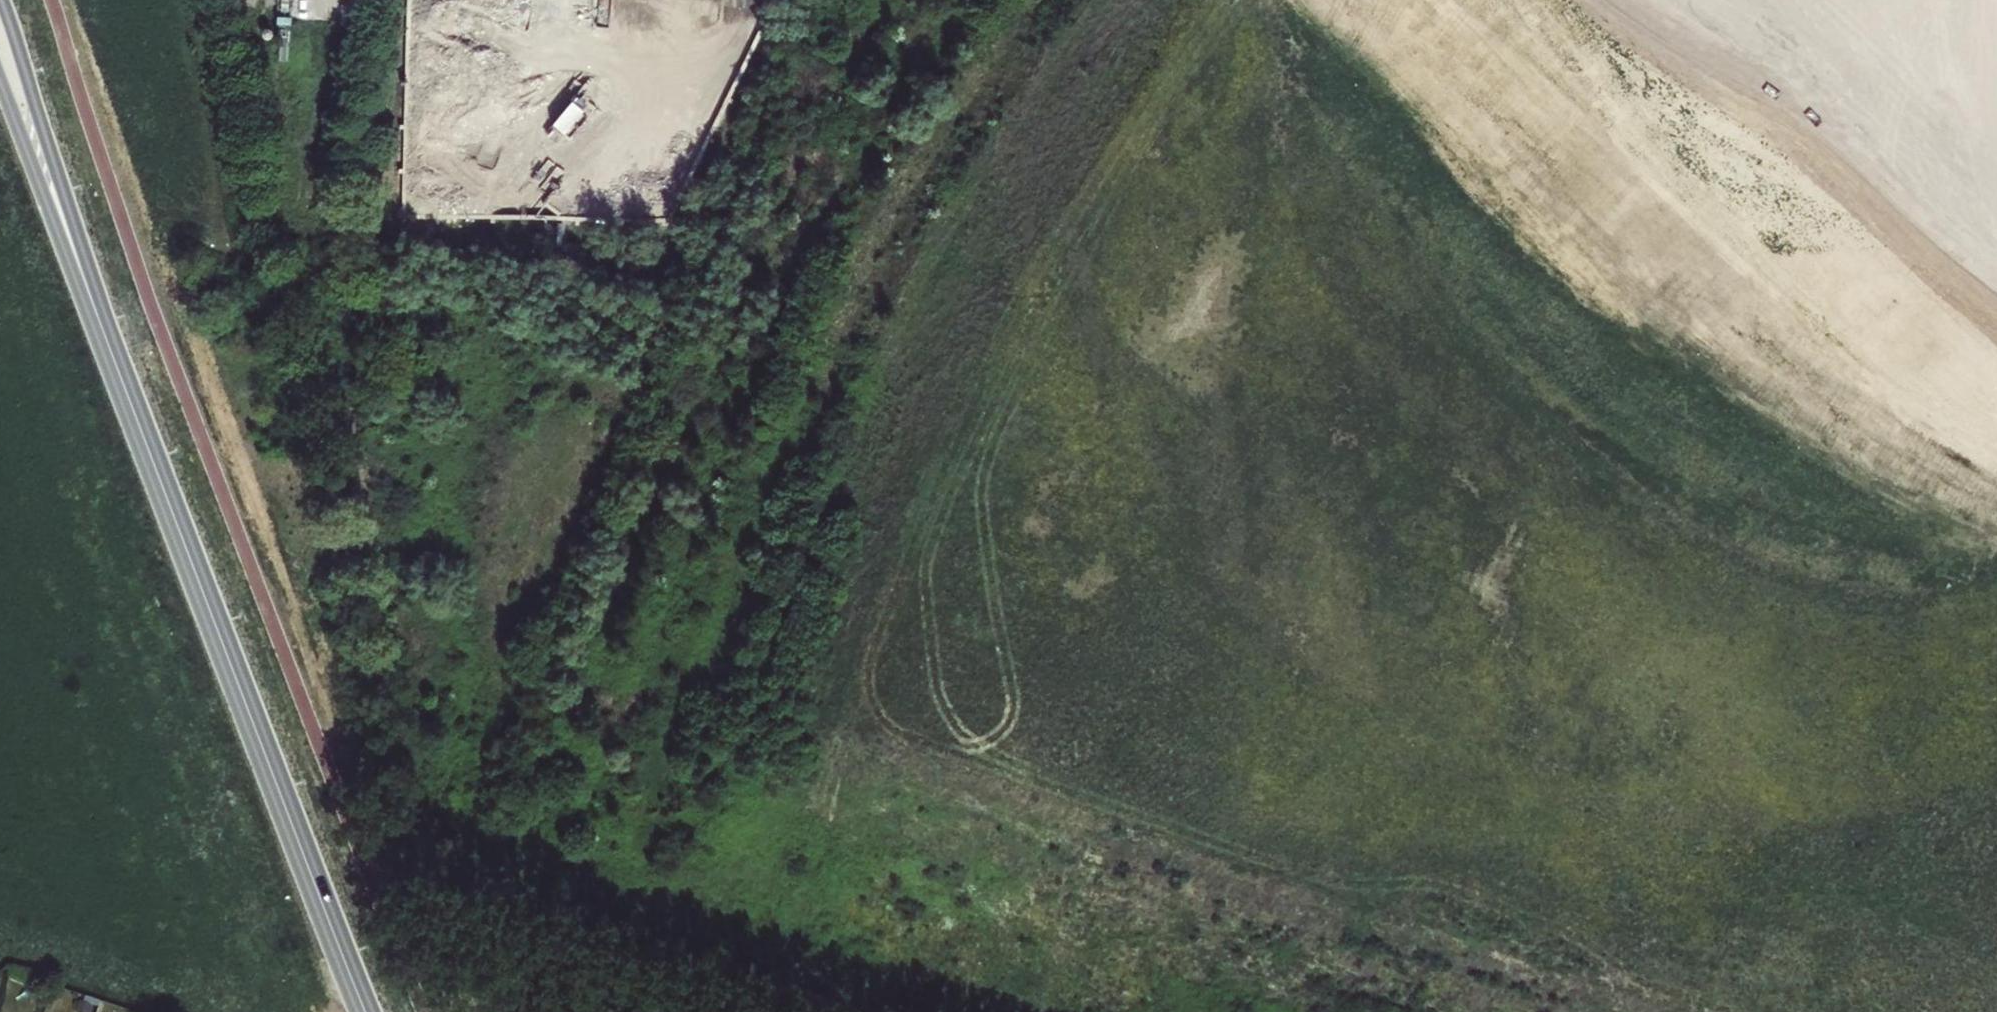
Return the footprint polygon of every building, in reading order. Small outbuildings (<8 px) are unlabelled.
[(278,13),(279,0),(254,0),(254,12),(278,13)] [(286,21),(361,24),(362,0),(287,0),(286,21)]
